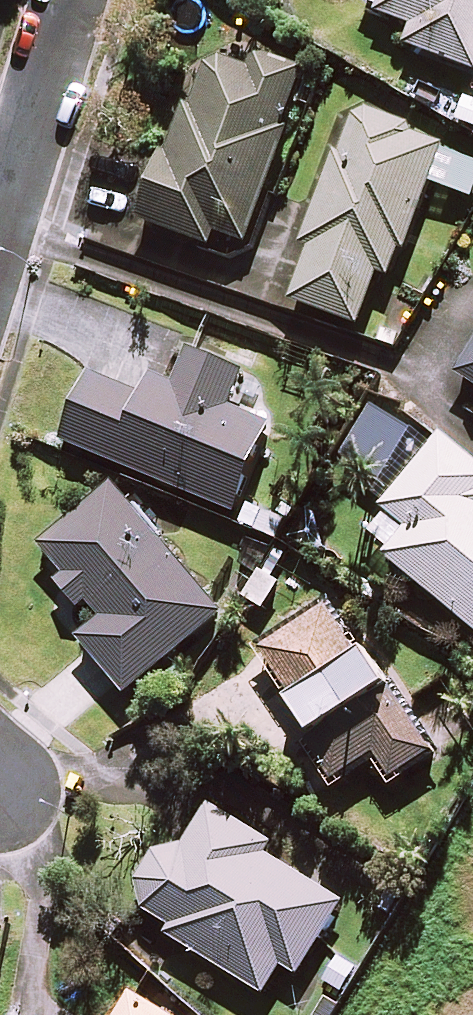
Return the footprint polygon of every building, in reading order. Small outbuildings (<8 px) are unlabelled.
[(360,11),(411,30),(404,49),(472,75),(472,0),(364,0),(360,11)] [(306,76),(250,55),(244,71),(206,57),(166,164),(160,162),(137,224),(212,252),(218,237),(244,246),(306,76)] [(472,201),(472,165),(438,152),(441,146),(352,112),(300,248),(309,252),(289,305),(357,330),(378,274),(393,280),(429,185),(472,202),(472,201)] [(243,378),(187,355),(173,389),(150,379),(141,400),(89,379),(61,445),(230,515),(266,427),(229,412),(243,378)] [(460,379),(472,387),(472,358),(460,379)] [(364,533),(387,553),(383,558),(472,632),(472,467),(441,440),(364,533)] [(53,582),(76,610),(83,603),(100,623),(77,642),(123,698),(219,617),(112,490),(40,551),(60,576),(53,582)] [(316,750),(309,754),(334,787),(345,778),(370,812),(408,783),(403,776),(432,754),(386,693),(323,609),(259,657),(294,703),(285,709),(313,746),(316,750)] [(145,910),(145,911),(171,927),(165,937),(262,998),(280,968),(295,977),(339,908),(260,858),(267,847),(208,811),(184,850),(177,849),(171,848),(164,849),(158,851),(152,854),(147,858),(143,863),(139,868),(137,874),(135,880),(135,887),(136,893),(138,899),(141,905),(145,910)] [(141,976),(118,1014),(205,1014),(141,976)]
